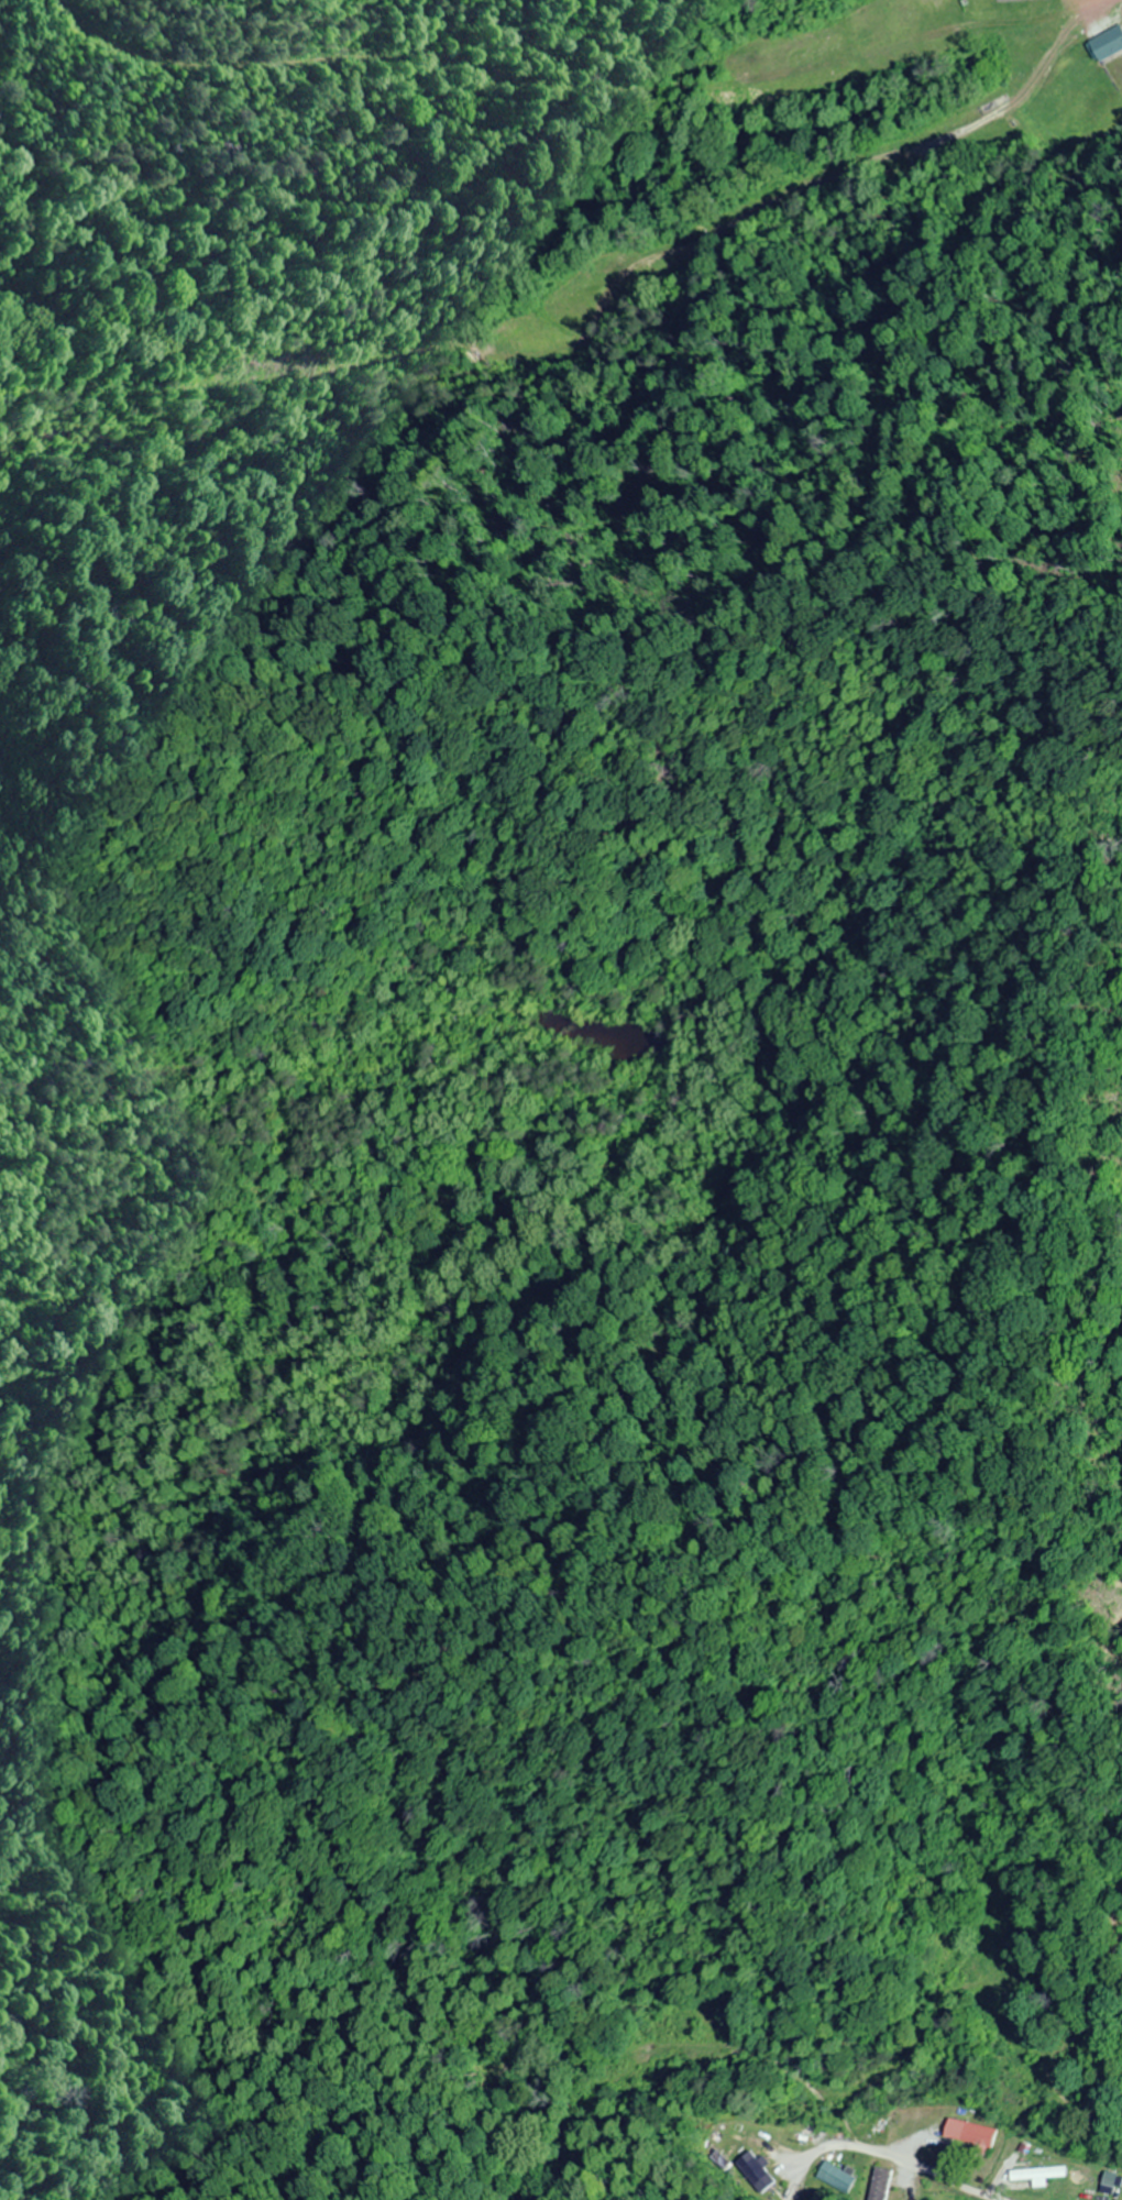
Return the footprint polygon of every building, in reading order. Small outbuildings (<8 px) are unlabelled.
[(1091,43),(1103,63),(1121,52),(1121,25),(1091,43)] [(998,2132),(948,2119),(943,2139),(992,2152),(998,2132)] [(1033,2182),(1033,2188),(1046,2188),(1046,2180),(1066,2180),(1066,2169),(1008,2170),(1008,2182),(1033,2182)]
